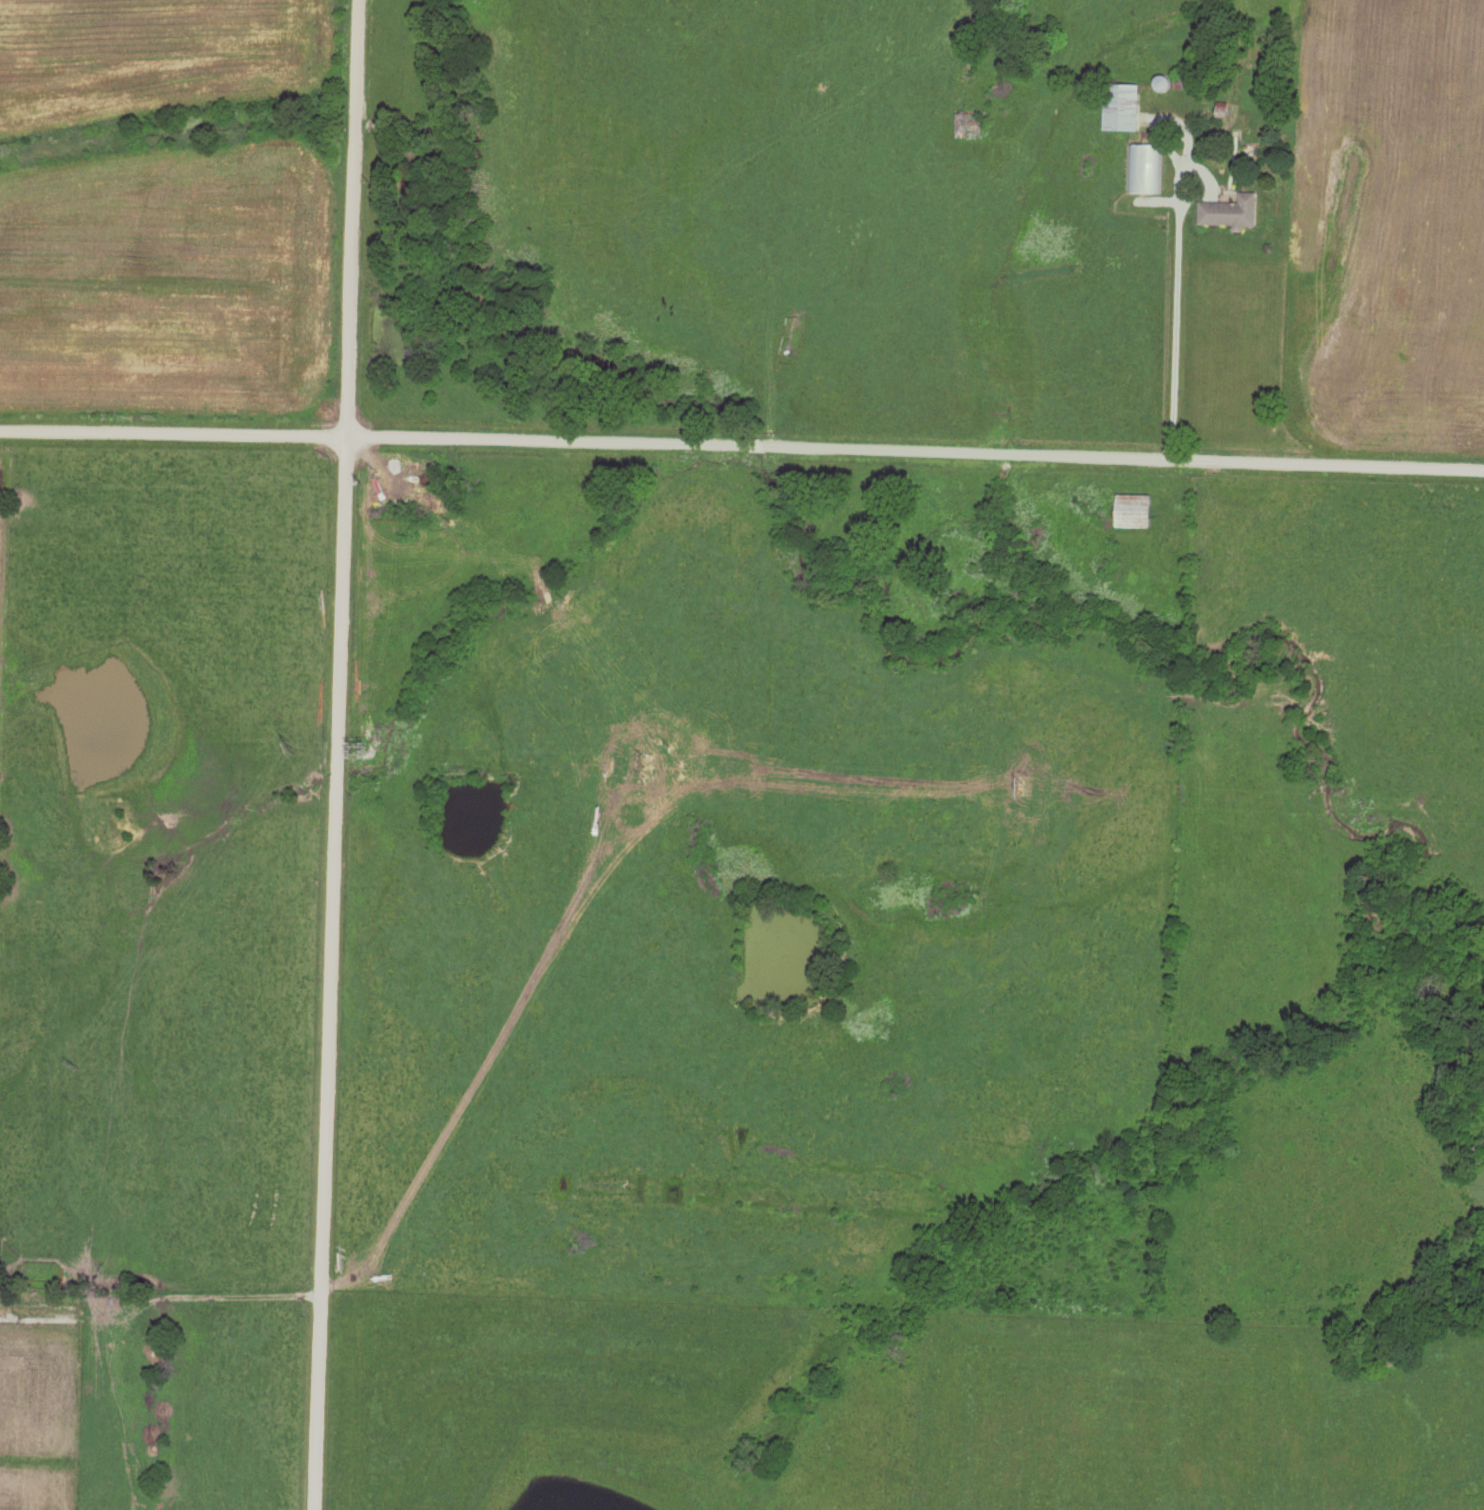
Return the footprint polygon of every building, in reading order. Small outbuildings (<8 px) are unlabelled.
[(1102,132),(1136,132),(1136,84),(1102,84),(1102,132)] [(982,114),(955,114),(955,138),(982,138),(982,114)] [(1126,146),(1126,194),(1159,194),(1159,146),(1126,146)] [(1255,193),(1237,193),(1237,203),(1197,203),(1197,227),(1255,227),(1255,193)] [(1150,495),(1115,495),(1115,528),(1150,528),(1150,495)]
